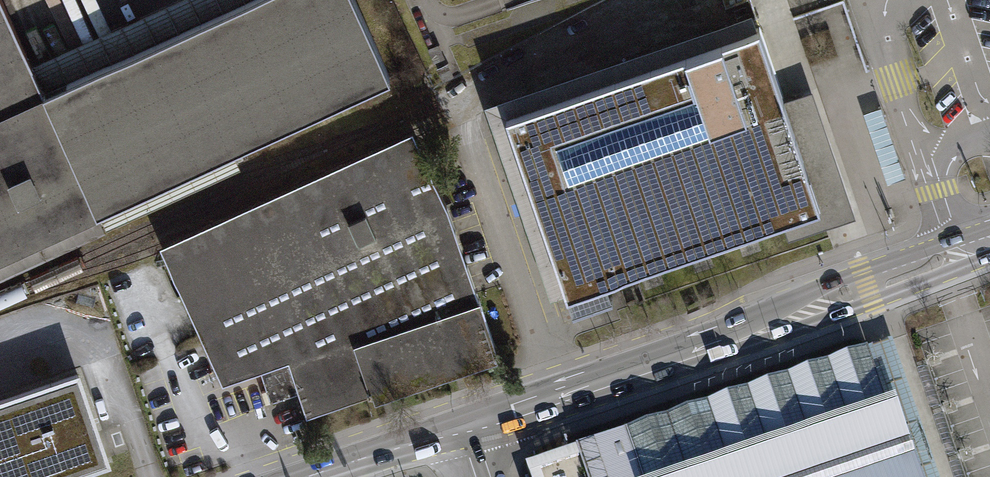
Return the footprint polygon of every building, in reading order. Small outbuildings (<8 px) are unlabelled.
[(239,0),(174,0),(25,66),(36,91),(239,0)] [(91,213),(388,80),(352,0),(239,0),(36,91),(91,213)] [(91,213),(36,91),(25,66),(0,11),(0,253),(91,213)] [(842,222),(853,218),(815,108),(809,90),(801,92),(774,101),(748,24),(498,108),(559,288),(777,214),(786,241),(842,222)] [(880,109),(862,114),(884,182),(901,177),(880,109)] [(302,414),(372,391),(354,340),(478,298),(445,205),(413,141),(162,256),(221,385),(237,379),(258,371),(268,406),(296,395),(302,414)] [(478,298),(354,340),(372,391),(375,400),(497,356),(478,298)] [(867,349),(516,468),(519,476),(910,476),(867,349)] [(0,396),(0,476),(63,476),(68,475),(111,461),(81,369),(0,396)]
